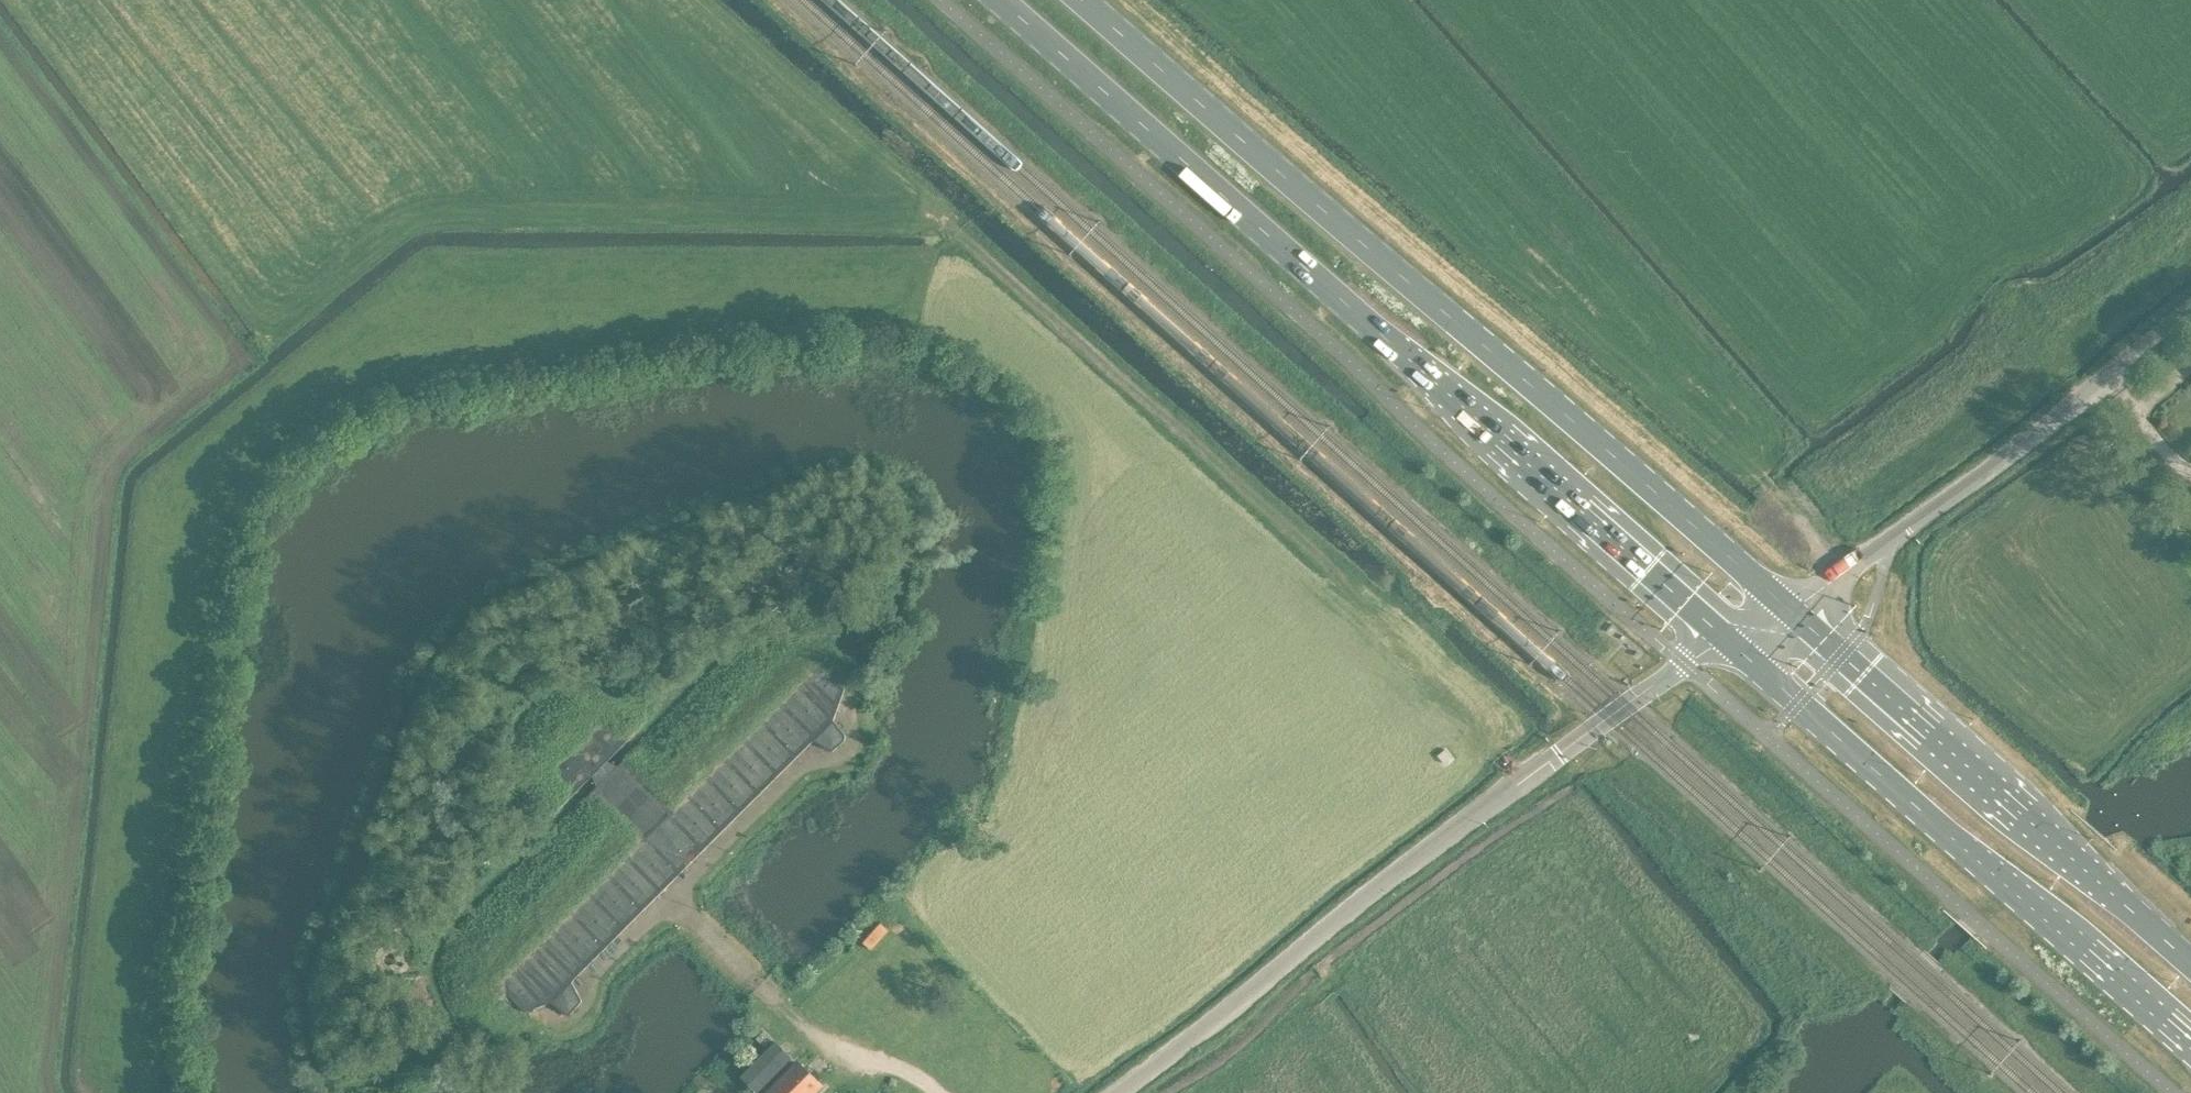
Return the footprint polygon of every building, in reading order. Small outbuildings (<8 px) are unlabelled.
[(674,812),(667,813),(667,812),(623,769),(625,768),(640,745),(639,743),(620,762),(618,764),(616,766),(604,762),(621,745),(632,734),(635,731),(636,729),(638,728),(638,726),(640,724),(640,722),(641,720),(642,718),(643,716),(643,714),(643,712),(640,712),(614,738),(598,723),(575,747),(550,772),(565,787),(540,813),(540,816),(542,816),(544,815),(546,815),(548,814),(550,813),(552,812),(554,811),(555,810),(557,809),(559,808),(573,794),(590,777),(595,788),(592,789),(590,792),(571,811),(573,812),(596,797),(598,795),(642,839),(642,844),(502,985),(501,997),(521,1016),(549,1008),(562,1019),(565,1021),(567,1021),(570,1020),(579,1009),(582,1006),(582,1005),(580,1002),(570,986),(806,747),(826,755),(827,756),(830,755),(842,746),(842,743),(842,741),(841,739),(828,725),(840,692),(824,676),(809,678),(674,812)] [(765,1030),(756,1039),(764,1047),(773,1039),(765,1030)] [(776,1042),(741,1077),(757,1092),(791,1057),(776,1042)] [(766,1092),(813,1092),(820,1085),(797,1062),(766,1092)]
